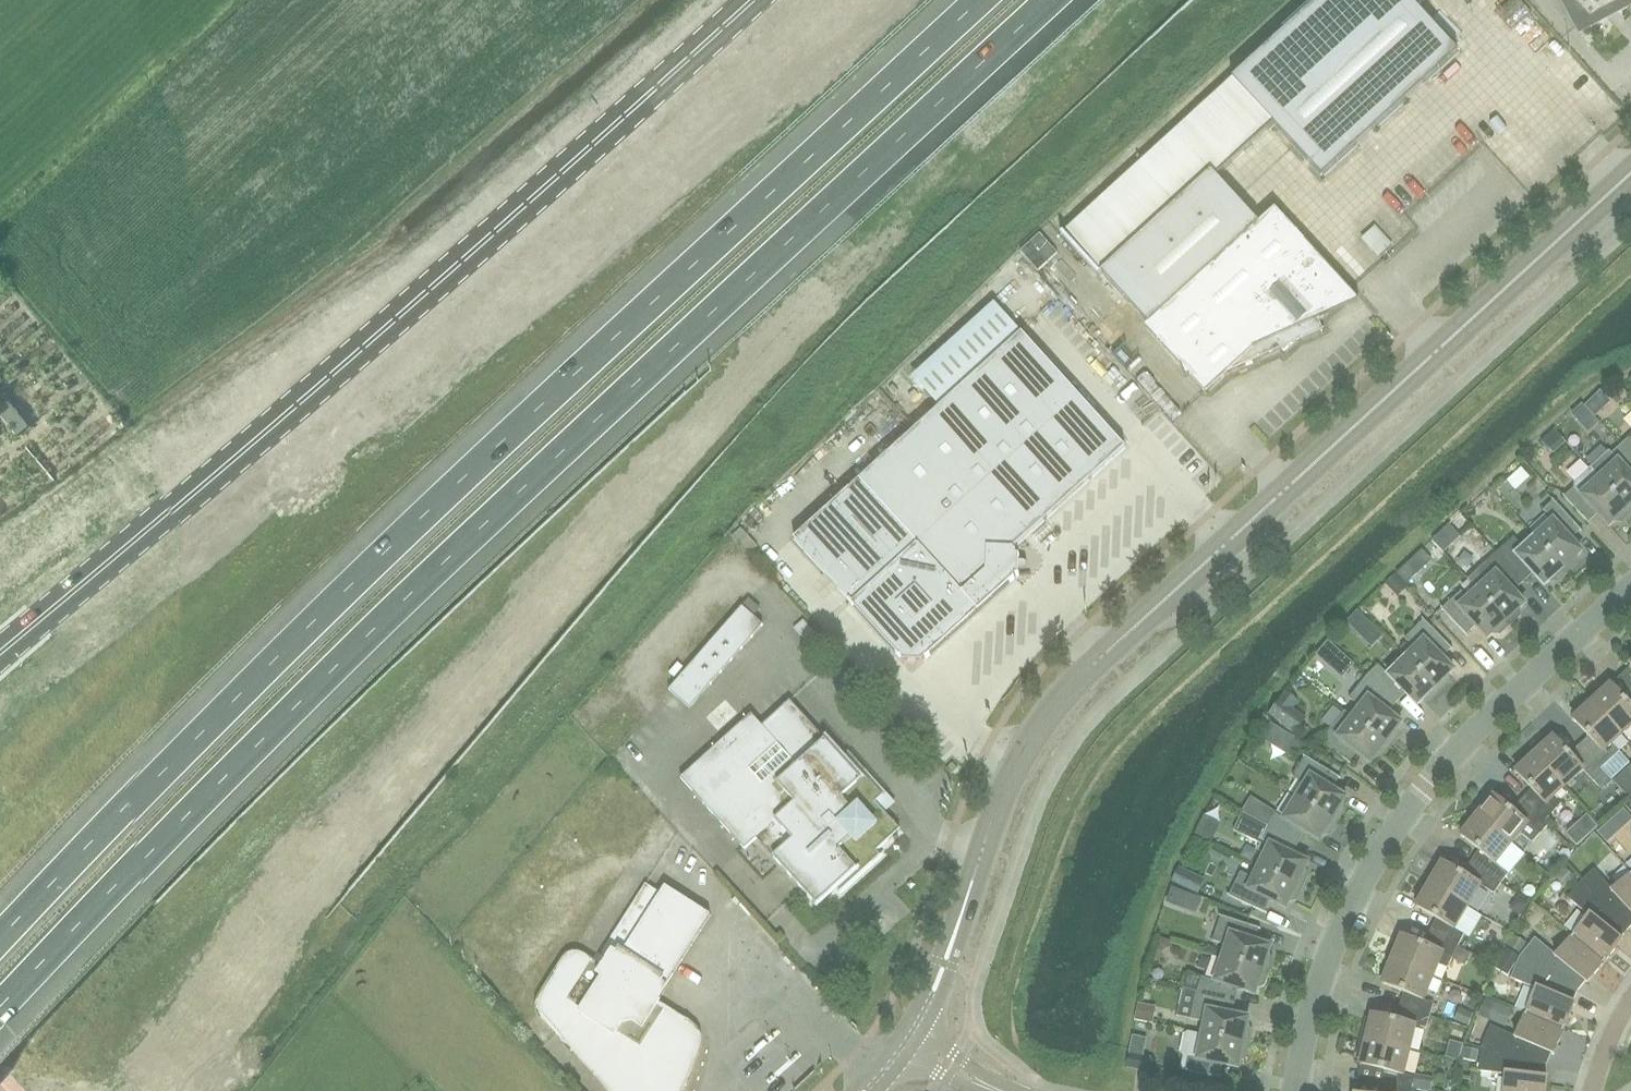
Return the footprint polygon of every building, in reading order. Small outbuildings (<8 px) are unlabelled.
[(1138,165),(1062,234),(1205,392),(1227,372),(1282,348),(1284,351),(1298,338),(1351,290),(1316,251),(1315,252),(1276,208),(1260,222),(1212,171),(1269,119),(1317,171),(1454,46),(1412,0),(1308,0),(1307,1),(1312,6),(1138,165)] [(1477,11),(1467,0),(1453,0),(1451,2),(1468,20),(1477,11)] [(1590,20),(1628,0),(1571,0),(1590,20)] [(1440,140),(1432,148),(1447,165),(1455,157),(1440,140)] [(1406,170),(1387,185),(1402,204),(1421,190),(1406,170)] [(1386,246),(1400,234),(1382,214),(1368,227),(1386,246)] [(1064,284),(1029,246),(1015,259),(1050,297),(1064,284)] [(860,479),(979,611),(1019,575),(1020,555),(1013,548),(1125,447),(1022,333),(860,479)] [(0,365),(0,368),(5,374),(19,363),(12,355),(0,365)] [(0,393),(0,415),(3,419),(14,410),(0,393)] [(1621,444),(1630,454),(1630,435),(1621,444)] [(1600,477),(1630,512),(1630,454),(1621,444),(1611,453),(1618,461),(1600,477)] [(1524,477),(1537,468),(1529,457),(1516,466),(1524,477)] [(1590,467),(1574,482),(1574,487),(1564,496),(1588,523),(1598,513),(1609,526),(1615,521),(1623,521),(1630,513),(1630,512),(1600,477),(1590,467)] [(979,611),(860,479),(795,538),(850,599),(849,601),(903,661),(923,662),(979,611)] [(1535,537),(1567,572),(1576,563),(1577,556),(1582,551),(1571,539),(1581,529),(1554,500),(1544,509),(1554,520),(1535,537)] [(1567,572),(1535,537),(1524,547),(1514,536),(1496,552),(1523,582),(1533,573),(1545,585),(1550,580),(1558,581),(1567,572)] [(1523,582),(1496,552),(1477,569),(1487,581),(1478,589),(1510,624),(1519,616),(1520,608),(1525,603),(1514,591),(1523,582)] [(1414,559),(1398,574),(1407,584),(1423,569),(1414,559)] [(1510,624),(1478,589),(1468,598),(1461,590),(1442,608),(1466,635),(1476,625),(1487,638),(1493,633),(1500,633),(1510,624)] [(763,624),(743,605),(669,689),(690,708),(763,624)] [(1358,610),(1346,622),(1360,636),(1372,624),(1358,610)] [(1406,657),(1440,691),(1449,682),(1449,674),(1454,669),(1442,657),(1452,648),(1424,619),(1405,638),(1415,648),(1406,657)] [(1317,653),(1326,661),(1338,649),(1329,640),(1317,653)] [(1440,691),(1406,657),(1388,674),(1378,664),(1367,675),(1397,702),(1406,693),(1418,705),(1423,700),(1431,700),(1440,691)] [(1397,702),(1367,675),(1349,698),(1361,707),(1353,716),(1391,746),(1398,736),(1397,728),(1402,722),(1389,712),(1397,702)] [(1630,704),(1611,684),(1607,688),(1603,684),(1589,698),(1622,733),(1630,725),(1630,703),(1630,704)] [(1622,733),(1589,698),(1574,711),(1577,715),(1573,719),(1592,739),(1582,748),(1601,768),(1619,751),(1612,743),(1622,733)] [(877,850),(900,829),(876,802),(884,795),(847,754),(843,758),(790,700),(762,725),(752,713),(681,778),(745,849),(756,838),(817,905),(836,887),(840,892),(881,855),(877,850)] [(1305,718),(1293,709),(1281,700),(1270,714),(1293,733),(1305,718)] [(1391,746),(1353,716),(1345,726),(1337,720),(1321,741),(1349,763),(1358,752),(1371,763),(1375,757),(1383,756),(1391,746)] [(1280,727),(1272,722),(1262,737),(1270,742),(1280,727)] [(1601,768),(1582,748),(1572,757),(1554,737),(1550,740),(1546,736),(1531,750),(1566,788),(1583,770),(1595,782),(1605,772),(1601,768)] [(1566,788),(1531,750),(1517,764),(1520,767),(1516,771),(1535,792),(1525,802),(1547,823),(1563,806),(1556,798),(1566,788)] [(1297,797),(1338,822),(1344,811),(1343,803),(1347,797),(1332,788),(1339,777),(1305,756),(1293,776),(1305,784),(1297,797)] [(951,773),(958,767),(952,761),(946,767),(951,773)] [(1630,799),(1630,798),(1630,766),(1614,782),(1630,799)] [(1612,780),(1605,772),(1595,782),(1602,790),(1612,780)] [(1547,823),(1525,802),(1515,813),(1494,795),(1490,799),(1486,796),(1473,812),(1513,844),(1522,834),(1534,845),(1550,827),(1547,823)] [(1275,813),(1267,826),(1298,843),(1305,832),(1320,841),(1324,834),(1331,832),(1338,822),(1297,797),(1284,818),(1275,813)] [(1202,824),(1219,831),(1228,812),(1210,805),(1202,824)] [(1590,807),(1573,823),(1584,835),(1601,819),(1590,807)] [(1623,807),(1597,831),(1607,842),(1630,820),(1630,816),(1623,807)] [(1259,866),(1302,887),(1308,875),(1305,868),(1308,862),(1293,854),(1298,843),(1267,826),(1244,812),(1234,832),(1262,845),(1259,851),(1265,853),(1259,866)] [(1513,844),(1473,812),(1461,827),(1465,831),(1461,835),(1483,852),(1475,864),(1501,883),(1508,873),(1495,862),(1513,844)] [(1435,864),(1425,881),(1467,906),(1480,885),(1494,893),(1501,883),(1475,864),(1466,876),(1443,862),(1440,867),(1435,864)] [(1206,879),(1180,866),(1173,881),(1199,894),(1206,879)] [(1302,887),(1259,866),(1253,878),(1240,871),(1229,895),(1265,913),(1271,900),(1286,907),(1289,901),(1297,898),(1302,887)] [(1569,884),(1577,875),(1566,866),(1559,875),(1569,884)] [(1580,883),(1628,928),(1630,926),(1630,873),(1613,890),(1594,869),(1583,879),(1580,883)] [(1467,906),(1425,881),(1415,898),(1419,901),(1417,906),(1440,920),(1434,933),(1458,945),(1464,934),(1454,928),(1467,906)] [(699,1039),(698,1034),(695,1030),(691,1026),(652,1001),(656,995),(661,988),(663,989),(711,914),(665,885),(660,892),(646,883),(602,950),(605,952),(596,965),(582,956),(578,954),(573,955),(569,956),(566,960),(542,998),(540,1002),(540,1007),(541,1012),(544,1017),(612,1090),(683,1090),(698,1044),(699,1039)] [(1628,928),(1580,883),(1568,898),(1589,915),(1573,935),(1605,961),(1623,939),(1621,938),(1628,928)] [(1513,909),(1521,915),(1529,903),(1517,895),(1512,904),(1513,909)] [(1223,957),(1268,971),(1272,959),(1269,953),(1271,946),(1255,940),(1259,928),(1221,915),(1213,940),(1227,945),(1223,957)] [(1395,939),(1387,957),(1433,976),(1438,963),(1448,967),(1452,958),(1458,946),(1458,945),(1434,933),(1427,946),(1402,935),(1400,940),(1395,939)] [(1520,953),(1526,943),(1514,935),(1508,945),(1520,953)] [(1605,961),(1573,935),(1557,955),(1535,938),(1520,956),(1577,991),(1585,981),(1587,983),(1605,961)] [(1161,951),(1168,947),(1170,941),(1159,937),(1155,949),(1161,951)] [(1458,946),(1452,958),(1465,965),(1471,953),(1458,946)] [(1518,955),(1508,949),(1497,966),(1509,973),(1518,955)] [(1577,991),(1520,956),(1511,978),(1536,988),(1526,1012),(1564,1028),(1575,1002),(1573,1001),(1577,991)] [(1202,976),(1188,972),(1183,988),(1196,991),(1235,1001),(1239,989),(1255,994),(1257,987),(1264,984),(1268,971),(1223,957),(1215,981),(1202,976)] [(1433,976),(1387,957),(1380,976),(1385,977),(1383,983),(1408,993),(1404,1007),(1430,1015),(1434,1003),(1423,999),(1433,976)] [(1235,1001),(1196,991),(1191,1018),(1205,1021),(1203,1033),(1249,1043),(1252,1031),(1247,1024),(1249,1017),(1233,1014),(1235,1001)] [(1506,1005),(1486,997),(1478,1016),(1499,1024),(1506,1005)] [(1261,1001),(1257,1013),(1275,1019),(1279,1007),(1261,1001)] [(1155,1010),(1140,1007),(1137,1020),(1153,1023),(1155,1010)] [(1366,1018),(1361,1038),(1409,1049),(1415,1025),(1426,1027),(1430,1015),(1404,1007),(1399,1021),(1373,1014),(1371,1019),(1366,1018)] [(1461,1008),(1456,1020),(1469,1025),(1474,1013),(1461,1008)] [(1564,1028),(1526,1012),(1516,1036),(1491,1025),(1481,1047),(1546,1064),(1551,1053),(1553,1054),(1564,1028)] [(1455,1030),(1452,1044),(1468,1048),(1472,1034),(1455,1030)] [(1249,1043),(1203,1033),(1188,1031),(1184,1033),(1180,1051),(1183,1056),(1180,1069),(1220,1077),(1222,1064),(1239,1067),(1240,1060),(1246,1056),(1249,1043)] [(1409,1049),(1361,1038),(1357,1057),(1362,1058),(1360,1064),(1387,1070),(1385,1084),(1412,1089),(1414,1076),(1403,1074),(1409,1049)] [(1463,1058),(1477,1061),(1479,1050),(1465,1047),(1463,1058)] [(1481,1047),(1478,1070),(1506,1074),(1504,1090),(1545,1090),(1547,1076),(1544,1076),(1546,1064),(1481,1047)] [(1143,1056),(1129,1053),(1126,1066),(1148,1070),(1151,1058),(1143,1056)]
